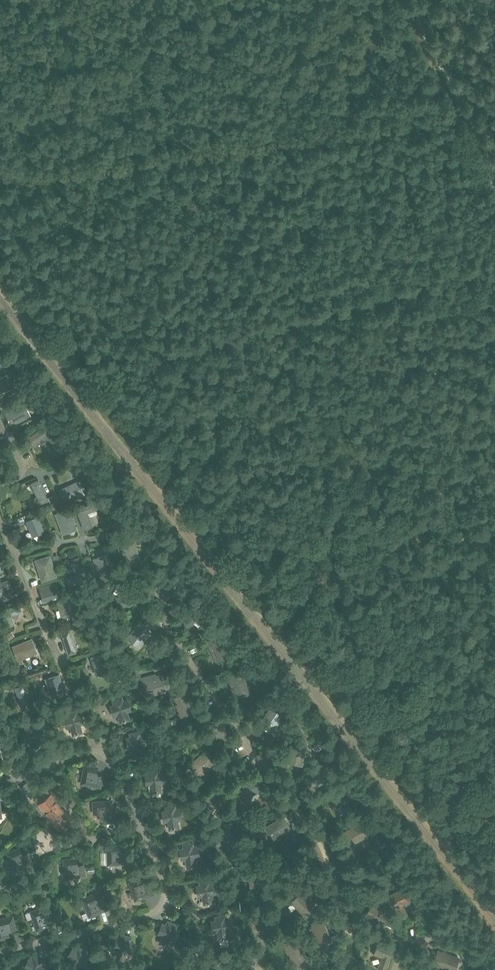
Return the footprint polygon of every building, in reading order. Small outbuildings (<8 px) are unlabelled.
[(15,387),(9,374),(0,378),(0,393),(15,387)] [(24,402),(5,412),(12,425),(31,415),(24,402)] [(47,423),(26,438),(31,446),(52,431),(47,423)] [(56,438),(59,443),(66,438),(63,433),(56,438)] [(44,491),(52,488),(46,474),(38,477),(44,491)] [(36,495),(27,499),(31,508),(48,500),(38,479),(31,482),(36,495)] [(85,494),(79,480),(58,489),(65,503),(85,494)] [(93,501),(76,507),(84,529),(92,526),(87,513),(96,509),(93,501)] [(77,530),(69,508),(55,513),(63,535),(77,530)] [(44,532),(38,516),(26,520),(33,536),(44,532)] [(101,578),(115,573),(108,554),(94,559),(101,578)] [(42,581),(56,576),(49,556),(36,561),(42,581)] [(69,586),(86,580),(78,558),(70,561),(76,575),(66,578),(69,586)] [(0,582),(0,601),(3,600),(0,591),(11,587),(8,579),(0,582)] [(53,583),(39,586),(43,601),(56,598),(53,583)] [(132,587),(115,597),(123,610),(140,599),(132,587)] [(78,596),(57,601),(62,618),(82,612),(78,596)] [(19,604),(0,611),(0,612),(6,627),(14,624),(11,616),(22,612),(19,604)] [(140,622),(127,639),(139,648),(152,631),(140,622)] [(68,631),(61,633),(68,654),(75,652),(68,631)] [(221,634),(207,640),(217,662),(231,655),(221,634)] [(38,653),(32,638),(12,646),(18,661),(38,653)] [(109,671),(103,652),(90,656),(96,675),(109,671)] [(244,672),(229,675),(235,698),(250,694),(244,672)] [(58,673),(45,677),(52,698),(65,694),(58,673)] [(162,677),(141,683),(145,696),(166,691),(162,677)] [(24,685),(15,688),(25,714),(33,711),(24,685)] [(180,716),(194,712),(188,693),(174,697),(180,716)] [(113,704),(108,706),(112,716),(117,714),(119,722),(129,719),(126,711),(131,710),(128,699),(123,701),(121,696),(112,699),(113,704)] [(272,707),(259,725),(272,733),(284,716),(272,707)] [(68,717),(63,719),(66,729),(71,728),(73,736),(83,733),(81,725),(86,724),(83,713),(78,715),(76,709),(66,712),(68,717)] [(222,718),(209,725),(219,744),(232,737),(222,718)] [(131,737),(126,738),(128,748),(133,747),(135,755),(145,753),(143,745),(148,744),(146,734),(141,735),(140,729),(130,732),(131,737)] [(303,765),(307,743),(291,740),(287,762),(303,765)] [(205,751),(189,766),(199,776),(214,761),(205,751)] [(85,764),(81,784),(101,787),(103,775),(96,774),(97,766),(85,764)] [(150,775),(144,775),(146,786),(151,786),(152,794),(162,792),(161,784),(166,784),(165,773),(160,773),(159,768),(149,769),(150,775)] [(255,778),(237,787),(243,800),(261,791),(255,778)] [(215,787),(201,803),(212,813),(226,796),(215,787)] [(39,803),(39,802),(57,825),(62,831),(74,822),(69,816),(68,816),(51,793),(46,797),(42,792),(35,798),(39,803)] [(113,820),(112,800),(92,802),(93,814),(100,814),(101,821),(113,820)] [(166,811),(161,811),(163,822),(168,822),(169,830),(179,828),(178,820),(183,820),(182,809),(176,809),(176,804),(166,806),(166,811)] [(284,816),(266,827),(273,840),(292,828),(284,816)] [(363,820),(343,832),(351,846),(372,834),(363,820)] [(182,849),(177,850),(179,860),(184,860),(185,868),(195,866),(194,858),(199,857),(197,846),(192,847),(191,842),(181,844),(182,849)] [(109,844),(110,864),(130,863),(129,851),(122,851),(121,844),(109,844)] [(8,851),(15,870),(33,863),(29,851),(22,853),(19,846),(8,851)] [(64,859),(67,879),(86,876),(85,864),(77,865),(76,858),(64,859)] [(129,882),(135,901),(154,895),(150,883),(143,885),(141,878),(129,882)] [(199,886),(194,887),(196,898),(201,897),(203,905),(213,903),(211,895),(216,894),(215,884),(209,884),(208,879),(198,881),(199,886)] [(402,904),(410,900),(403,888),(389,895),(401,918),(408,915),(402,904)] [(82,897),(90,916),(108,908),(103,896),(96,899),(93,892),(82,897)] [(301,892),(290,903),(306,919),(317,908),(301,892)] [(383,925),(390,913),(373,902),(366,914),(383,925)] [(50,904),(31,910),(37,929),(49,925),(47,918),(54,916),(50,904)] [(214,921),(209,922),(211,933),(216,932),(217,940),(227,938),(226,930),(231,929),(229,919),(224,920),(223,914),(213,916),(214,921)] [(0,917),(0,938),(12,936),(10,928),(18,927),(15,915),(0,917)] [(165,924),(160,922),(156,933),(161,934),(158,942),(168,946),(171,938),(176,940),(179,929),(174,928),(176,923),(167,919),(165,924)] [(323,921),(309,927),(318,948),(332,942),(323,921)] [(121,939),(116,937),(111,946),(116,949),(112,956),(121,961),(125,953),(130,956),(135,946),(130,944),(132,939),(123,934),(121,939)] [(313,966),(299,937),(283,944),(295,969),(304,969),(313,966)] [(374,955),(382,958),(378,969),(381,969),(385,969),(393,945),(379,940),(374,955)] [(71,946),(65,955),(69,958),(65,965),(73,969),(74,969),(78,964),(82,966),(88,957),(84,954),(87,950),(78,944),(75,949),(71,946)] [(432,965),(446,969),(457,969),(461,957),(437,949),(432,965)] [(26,958),(22,968),(26,969),(43,969),(45,966),(40,964),(42,959),(33,955),(31,960),(26,958)]
